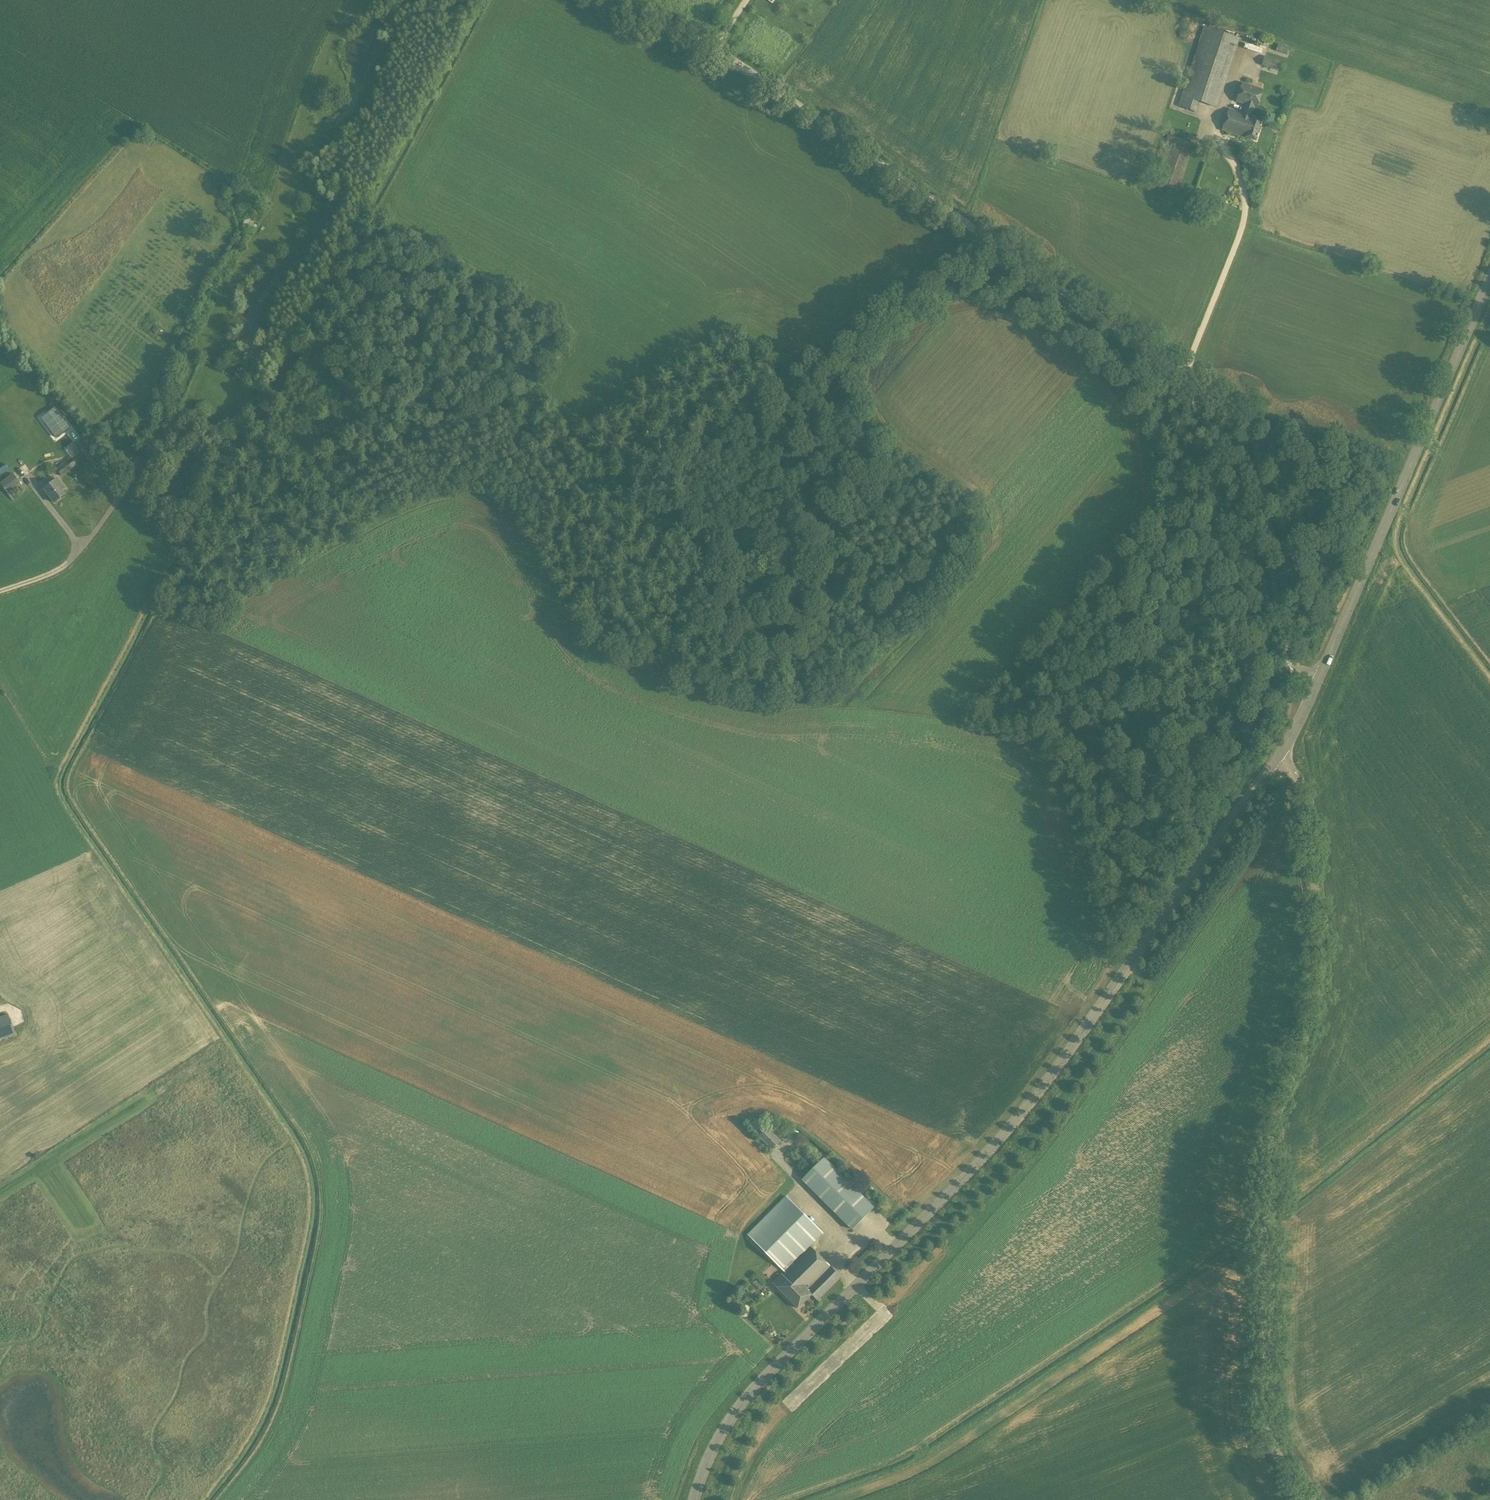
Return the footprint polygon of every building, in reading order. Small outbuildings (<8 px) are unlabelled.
[(1195,112),(1198,102),(1217,108),(1239,39),(1204,27),(1178,107),(1195,112)] [(1276,51),(1292,56),(1294,50),(1278,44),(1276,51)] [(1281,71),(1284,61),(1267,55),(1263,65),(1281,71)] [(1243,114),(1251,117),(1254,107),(1257,108),(1263,91),(1243,84),(1237,101),(1246,104),(1243,114)] [(1262,120),(1251,117),(1243,114),(1229,110),(1223,130),(1256,141),(1262,120)] [(1152,183),(1178,191),(1194,143),(1168,135),(1152,183)] [(52,419),(45,424),(55,438),(69,429),(55,409),(48,414),(52,419)] [(55,469),(61,476),(76,465),(70,458),(55,469)] [(12,473),(0,483),(0,484),(12,501),(25,491),(12,473)] [(61,490),(63,488),(56,479),(43,489),(53,503),(64,494),(61,490)] [(10,1021),(8,1015),(7,1014),(0,1017),(0,1041),(15,1035),(10,1021)] [(758,1136),(772,1150),(781,1141),(767,1127),(763,1131),(757,1126),(753,1130),(759,1136),(758,1136)] [(802,1180),(852,1230),(874,1207),(824,1157),(802,1180)] [(798,1309),(807,1300),(812,1296),(818,1300),(841,1277),(811,1247),(824,1234),(786,1196),(747,1235),(785,1273),(782,1275),(781,1274),(773,1283),(798,1309)]
